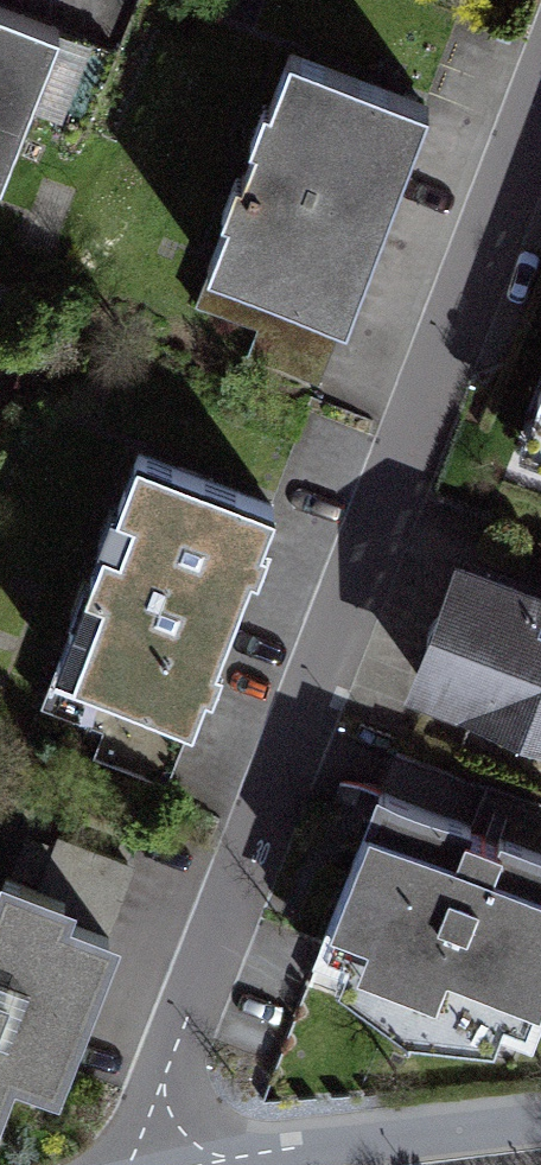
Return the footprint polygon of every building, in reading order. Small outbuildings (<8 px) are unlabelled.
[(0,7),(0,178),(1,179),(59,30),(0,7)] [(420,118),(287,71),(213,278),(346,325),(420,118)] [(510,472),(540,483),(540,389),(510,472)] [(272,513),(141,463),(61,672),(192,722),(272,513)] [(447,571),(406,682),(540,732),(540,606),(447,571)] [(368,818),(307,992),(532,1070),(540,1043),(540,878),(368,818)] [(0,889),(0,1088),(11,1059),(54,1076),(109,931),(0,889)]
